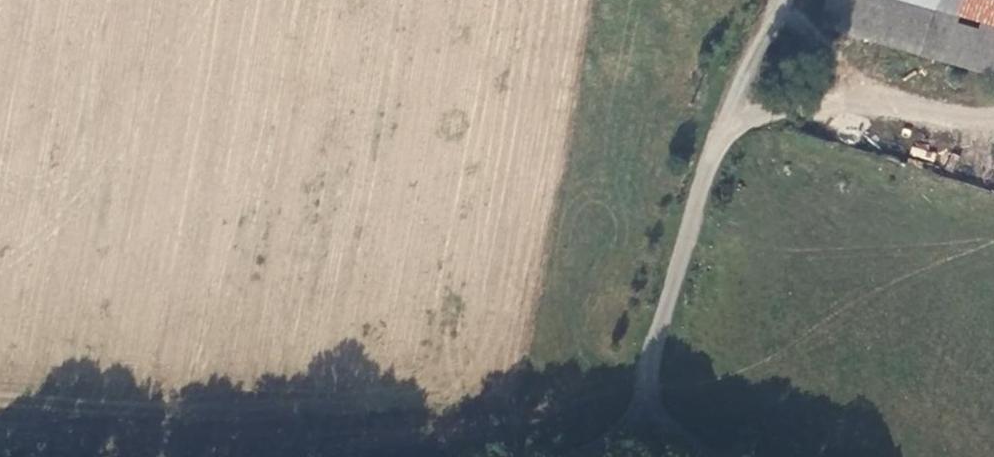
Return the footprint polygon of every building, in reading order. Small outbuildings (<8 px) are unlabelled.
[(993,76),(993,26),(931,8),(903,0),(828,0),(819,26),(993,76)] [(931,8),(993,26),(993,0),(933,0),(931,8)]
